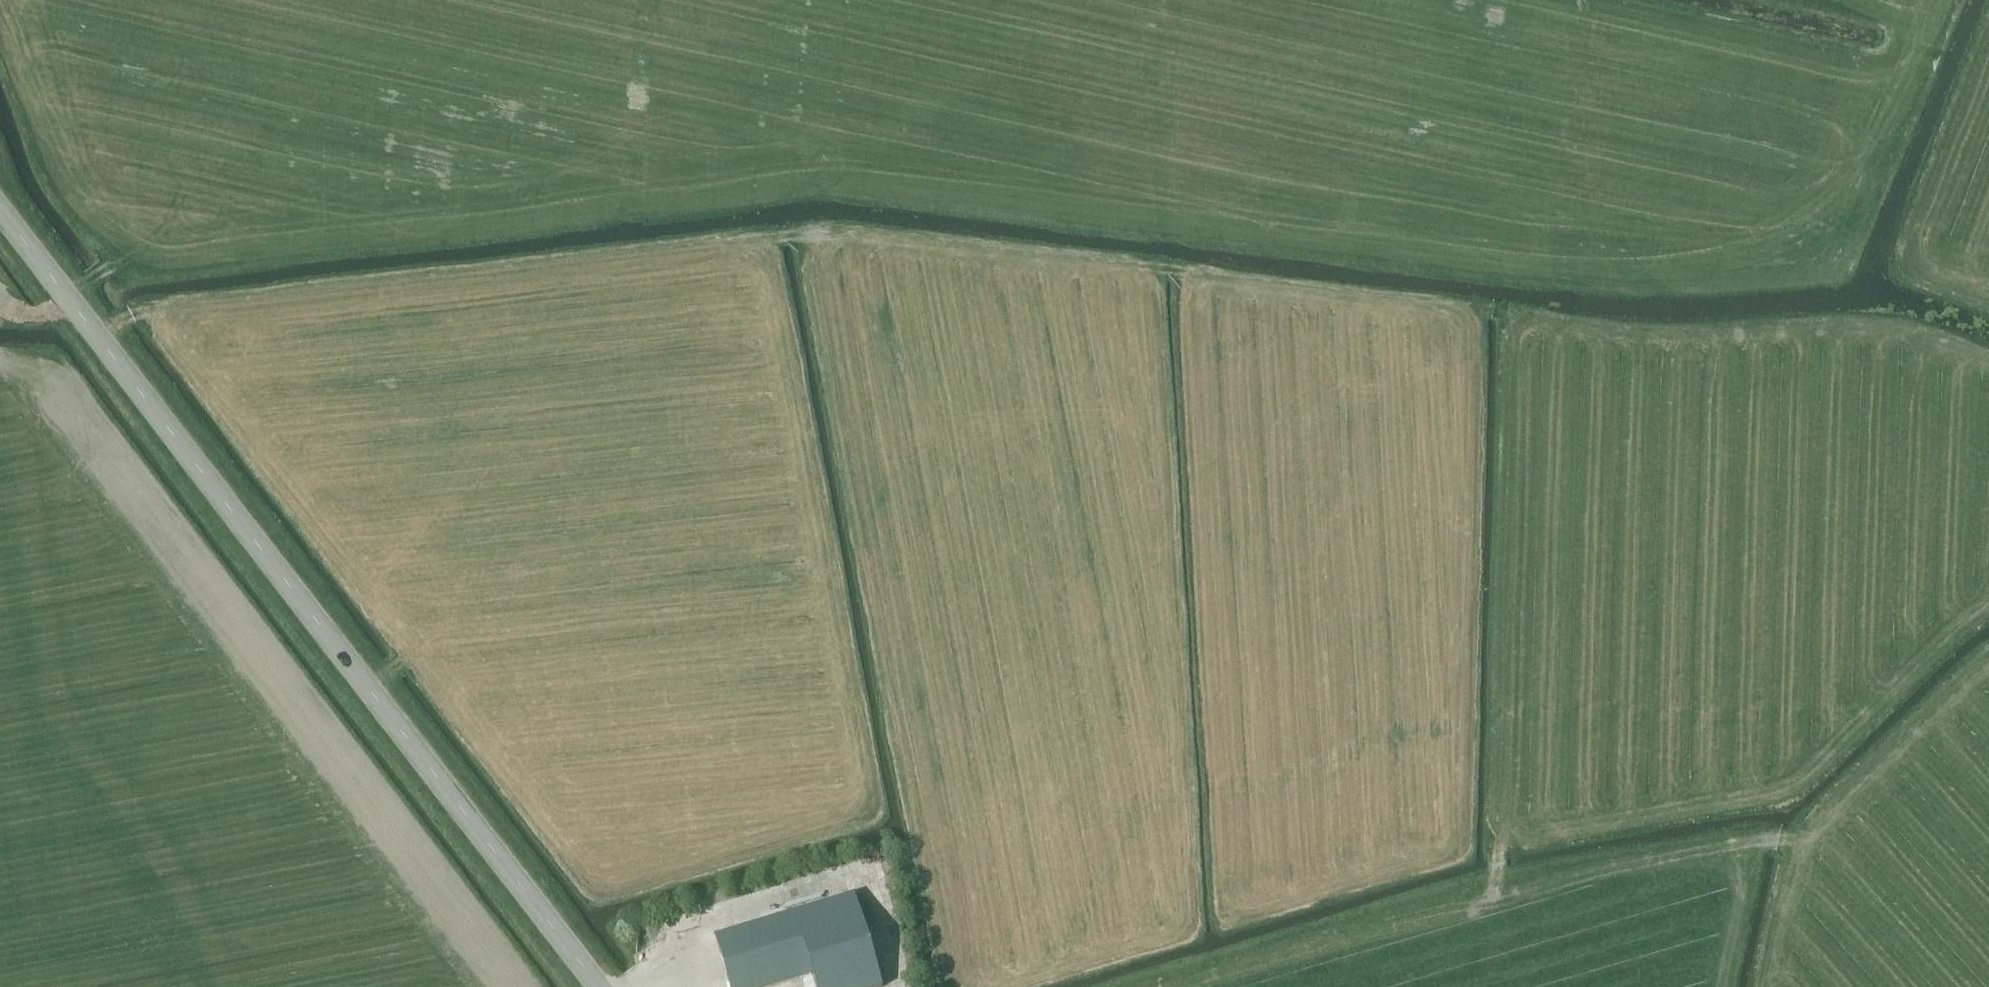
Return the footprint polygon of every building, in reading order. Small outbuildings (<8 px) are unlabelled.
[(853,894),(791,913),(813,986),(881,986),(853,894)] [(810,974),(791,913),(714,936),(729,986),(768,986),(810,974)]
